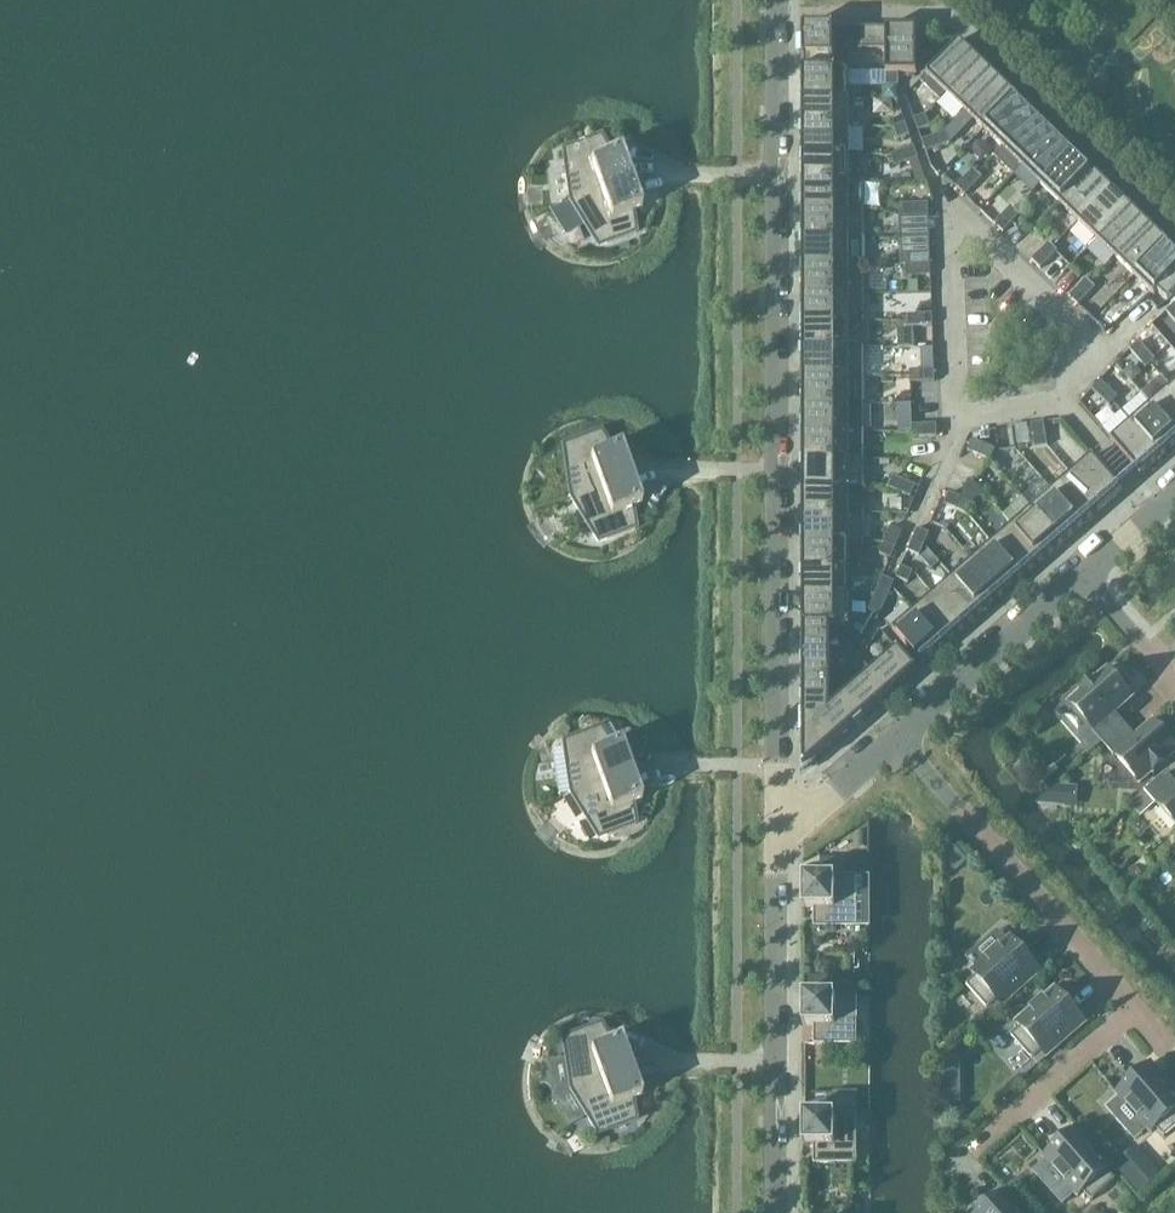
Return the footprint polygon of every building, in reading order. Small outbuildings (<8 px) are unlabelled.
[(804,28),(804,73),(850,73),(850,71),(834,71),(834,28),(804,28)] [(847,44),(860,44),(860,28),(847,28),(847,44)] [(888,74),(899,74),(917,74),(917,28),(860,28),(860,44),(860,50),(888,50),(888,74)] [(941,98),(946,93),(978,61),(970,53),(971,52),(960,41),(922,80),(941,98)] [(946,93),(965,112),(997,79),(978,61),(946,93)] [(804,73),(804,100),(850,100),(850,73),(804,73)] [(888,74),(888,86),(899,86),(899,74),(888,74)] [(965,112),(984,130),(1016,97),(997,79),(965,112)] [(984,130),(1003,149),(1035,116),(1016,97),(984,130)] [(804,100),(804,127),(850,127),(850,100),(804,100)] [(926,116),(914,120),(919,132),(930,127),(926,116)] [(1013,176),(1022,167),(1054,134),(1035,116),(1003,149),(994,158),(1013,176)] [(893,129),(897,140),(910,136),(906,124),(893,129)] [(804,127),(804,155),(850,155),(850,127),(804,127)] [(945,133),(934,137),(938,149),(950,144),(945,133)] [(1022,167),(1041,185),(1073,153),(1054,134),(1022,167)] [(938,149),(934,137),(922,141),(927,153),(938,149)] [(563,152),(571,203),(631,181),(621,152),(612,156),(601,138),(563,152)] [(914,148),(903,152),(907,163),(918,159),(914,148)] [(907,163),(903,152),(891,156),(895,167),(907,163)] [(1041,185),(1060,204),(1092,171),(1073,153),(1041,185)] [(804,155),(804,183),(864,183),(864,182),(850,182),(850,155),(804,155)] [(974,170),(965,179),(974,188),(982,179),(974,170)] [(1060,204),(1079,222),(1111,190),(1092,171),(1060,204)] [(974,188),(965,179),(956,188),(965,196),(974,188)] [(631,181),(571,203),(598,247),(636,233),(633,213),(642,210),(631,181)] [(804,183),(804,210),(864,210),(864,183),(804,183)] [(1079,222),(1098,241),(1129,208),(1111,190),(1079,222)] [(928,204),(916,205),(917,217),(929,217),(928,204)] [(904,205),(896,205),(897,211),(904,211),(904,217),(917,217),(916,205),(904,205)] [(1012,207),(1003,216),(1012,224),(1020,216),(1012,207)] [(1098,241),(1117,259),(1148,227),(1129,208),(1098,241)] [(804,210),(804,238),(864,238),(864,210),(804,210)] [(1012,224),(1003,216),(995,225),(1003,233),(1012,224)] [(1117,259),(1136,278),(1167,245),(1148,227),(1117,259)] [(804,238),(804,266),(864,266),(864,238),(804,238)] [(1049,244),(1040,252),(1049,261),(1058,252),(1049,244)] [(1136,278),(1155,296),(1158,293),(1168,302),(1174,295),(1174,252),(1167,245),(1136,278)] [(1049,261),(1040,252),(1032,261),(1041,270),(1049,261)] [(905,254),(906,266),(931,266),(930,254),(905,254)] [(804,266),(804,293),(864,293),(864,266),(804,266)] [(931,266),(906,266),(906,277),(931,277),(931,271),(931,266)] [(1086,280),(1078,289),(1087,298),(1095,289),(1086,280)] [(909,293),(919,293),(919,282),(909,282),(909,293)] [(1087,298),(1078,289),(1069,298),(1078,306),(1087,298)] [(804,293),(804,321),(864,321),(864,293),(804,293)] [(1174,322),(1174,321),(1174,305),(1167,312),(1174,322)] [(921,327),(920,315),(908,316),(908,328),(921,327)] [(932,315),(920,315),(921,327),(933,327),(932,315)] [(804,321),(804,350),(850,350),(850,324),(864,324),(864,321),(804,321)] [(1130,350),(1138,360),(1147,352),(1139,343),(1130,350)] [(804,350),(804,377),(863,377),(863,350),(850,350),(804,350)] [(1147,352),(1138,360),(1146,369),(1155,361),(1147,352)] [(935,370),(923,371),(923,383),(935,382),(935,370)] [(923,383),(923,371),(910,371),(911,383),(923,383)] [(804,377),(804,405),(863,405),(863,377),(804,377)] [(1092,390),(1101,399),(1109,390),(1100,382),(1092,390)] [(1151,406),(1174,433),(1174,393),(1171,388),(1151,406)] [(1109,390),(1101,399),(1110,407),(1118,398),(1109,390)] [(804,405),(804,433),(863,433),(863,405),(804,405)] [(911,405),(898,405),(899,432),(912,432),(912,426),(911,405)] [(1131,423),(1161,458),(1174,446),(1174,433),(1151,406),(1131,423)] [(1032,425),(1034,437),(1046,435),(1044,423),(1032,425)] [(1161,458),(1131,423),(1111,441),(1141,475),(1161,458)] [(937,425),(924,426),(925,438),(937,437),(937,425)] [(925,438),(924,426),(912,426),(912,432),(913,438),(925,438)] [(563,447),(571,499),(631,477),(620,448),(612,451),(601,433),(563,447)] [(804,433),(804,461),(863,461),(863,433),(804,433)] [(1046,435),(1034,437),(1036,449),(1048,447),(1046,435)] [(968,452),(979,456),(984,445),(973,441),(968,452)] [(984,445),(979,456),(991,461),(995,450),(984,445)] [(1093,457),(1073,474),(1103,509),(1123,491),(1093,457)] [(804,488),(850,488),(863,488),(863,461),(804,461),(804,488)] [(1073,474),(1053,492),(1083,526),(1103,509),(1073,474)] [(631,477),(571,499),(598,543),(636,529),(633,509),(641,506),(631,477)] [(889,488),(900,493),(905,482),(893,477),(889,488)] [(905,482),(900,493),(911,498),(916,487),(905,482)] [(804,488),(804,516),(864,516),(864,514),(850,514),(850,488),(804,488)] [(1053,492),(1033,509),(1063,544),(1083,526),(1053,492)] [(945,505),(956,510),(961,499),(950,494),(945,505)] [(961,499),(956,510),(967,515),(972,504),(961,499)] [(890,511),(902,511),(902,500),(890,500),(890,511)] [(1033,509),(1013,527),(1043,561),(1063,544),(1033,509)] [(804,516),(804,544),(864,544),(864,516),(804,516)] [(901,533),(902,531),(891,527),(889,532),(887,537),(884,543),(895,548),(900,537),(900,536),(901,533)] [(1013,527),(993,544),(1023,578),(1043,561),(1013,527)] [(918,529),(913,541),(925,546),(930,534),(918,529)] [(925,546),(913,541),(908,552),(920,557),(925,546)] [(880,555),(891,559),(895,548),(884,543),(880,555)] [(804,544),(804,571),(850,571),(850,545),(864,545),(864,544),(804,544)] [(993,544),(973,561),(1003,596),(1023,578),(993,544)] [(973,561),(953,579),(983,613),(1003,596),(973,561)] [(897,578),(908,584),(913,572),(902,567),(897,578)] [(804,571),(804,599),(850,599),(850,571),(804,571)] [(883,578),(878,589),(890,594),(895,583),(883,578)] [(953,579),(933,596),(963,631),(983,613),(953,579)] [(878,589),(874,600),(885,605),(890,594),(878,589)] [(933,596),(913,614),(943,648),(963,631),(933,596)] [(804,628),(831,628),(850,628),(850,599),(804,599),(804,628)] [(885,605),(874,600),(868,614),(879,619),(885,605)] [(943,648),(913,614),(893,631),(923,666),(943,648)] [(804,628),(804,669),(831,669),(831,628),(804,628)] [(899,651),(868,679),(885,699),(917,672),(899,651)] [(850,659),(831,659),(831,669),(844,669),(850,660),(851,659),(850,659)] [(804,669),(804,736),(832,711),(831,711),(831,710),(831,669),(804,669)] [(1104,744),(1125,725),(1116,713),(1133,698),(1128,693),(1133,688),(1118,670),(1112,675),(1107,669),(1069,702),(1095,731),(1093,732),(1104,744)] [(868,679),(837,706),(854,726),(885,699),(868,679)] [(832,711),(804,736),(804,770),(854,726),(837,706),(831,711),(832,711)] [(1104,744),(1114,755),(1115,754),(1141,784),(1174,754),(1174,747),(1152,721),(1135,736),(1125,725),(1104,744)] [(563,743),(571,795),(631,773),(620,744),(612,747),(601,729),(563,743)] [(631,773),(571,795),(598,839),(636,825),(633,805),(641,801),(631,773)] [(1174,823),(1174,782),(1167,773),(1146,792),(1156,804),(1157,803),(1174,823)] [(1056,788),(1037,804),(1042,809),(1076,811),(1077,790),(1056,788)] [(959,853),(949,842),(937,853),(946,864),(959,853)] [(821,859),(821,875),(846,875),(846,859),(821,859)] [(814,928),(857,928),(857,877),(804,877),(804,909),(814,909),(814,928)] [(976,977),(967,985),(988,1009),(997,1001),(1002,1006),(1041,971),(1012,938),(972,972),(976,977)] [(828,978),(809,978),(809,994),(828,994),(828,978)] [(1012,1036),(1033,1060),(1042,1052),(1046,1057),(1086,1022),(1056,989),(1017,1023),(1021,1028),(1012,1036)] [(814,1045),(857,1045),(857,994),(828,994),(809,994),(804,994),(804,1026),(814,1026),(814,1045)] [(563,1039),(571,1091),(631,1069),(620,1040),(612,1043),(601,1025),(563,1039)] [(959,1057),(940,1057),(940,1102),(959,1102),(959,1057)] [(1107,1108),(1137,1140),(1149,1128),(1153,1132),(1156,1128),(1165,1138),(1174,1128),(1174,1088),(1155,1066),(1149,1059),(1148,1060),(1115,1091),(1120,1096),(1107,1108)] [(631,1069),(571,1091),(598,1135),(636,1121),(631,1101),(641,1097),(631,1069)] [(810,1103),(823,1103),(823,1090),(810,1090),(810,1103)] [(849,1096),(834,1096),(834,1109),(849,1109),(849,1096)] [(804,1114),(804,1146),(814,1146),(814,1165),(857,1165),(857,1114),(804,1114)] [(1047,1160),(1034,1171),(1063,1204),(1076,1193),(1079,1196),(1084,1192),(1092,1202),(1116,1180),(1108,1171),(1113,1167),(1078,1127),(1044,1157),(1047,1160)] [(1115,1165),(1123,1174),(1133,1185),(1155,1165),(1136,1145),(1115,1165)] [(1005,1191),(980,1212),(1024,1212),(1005,1191)]
